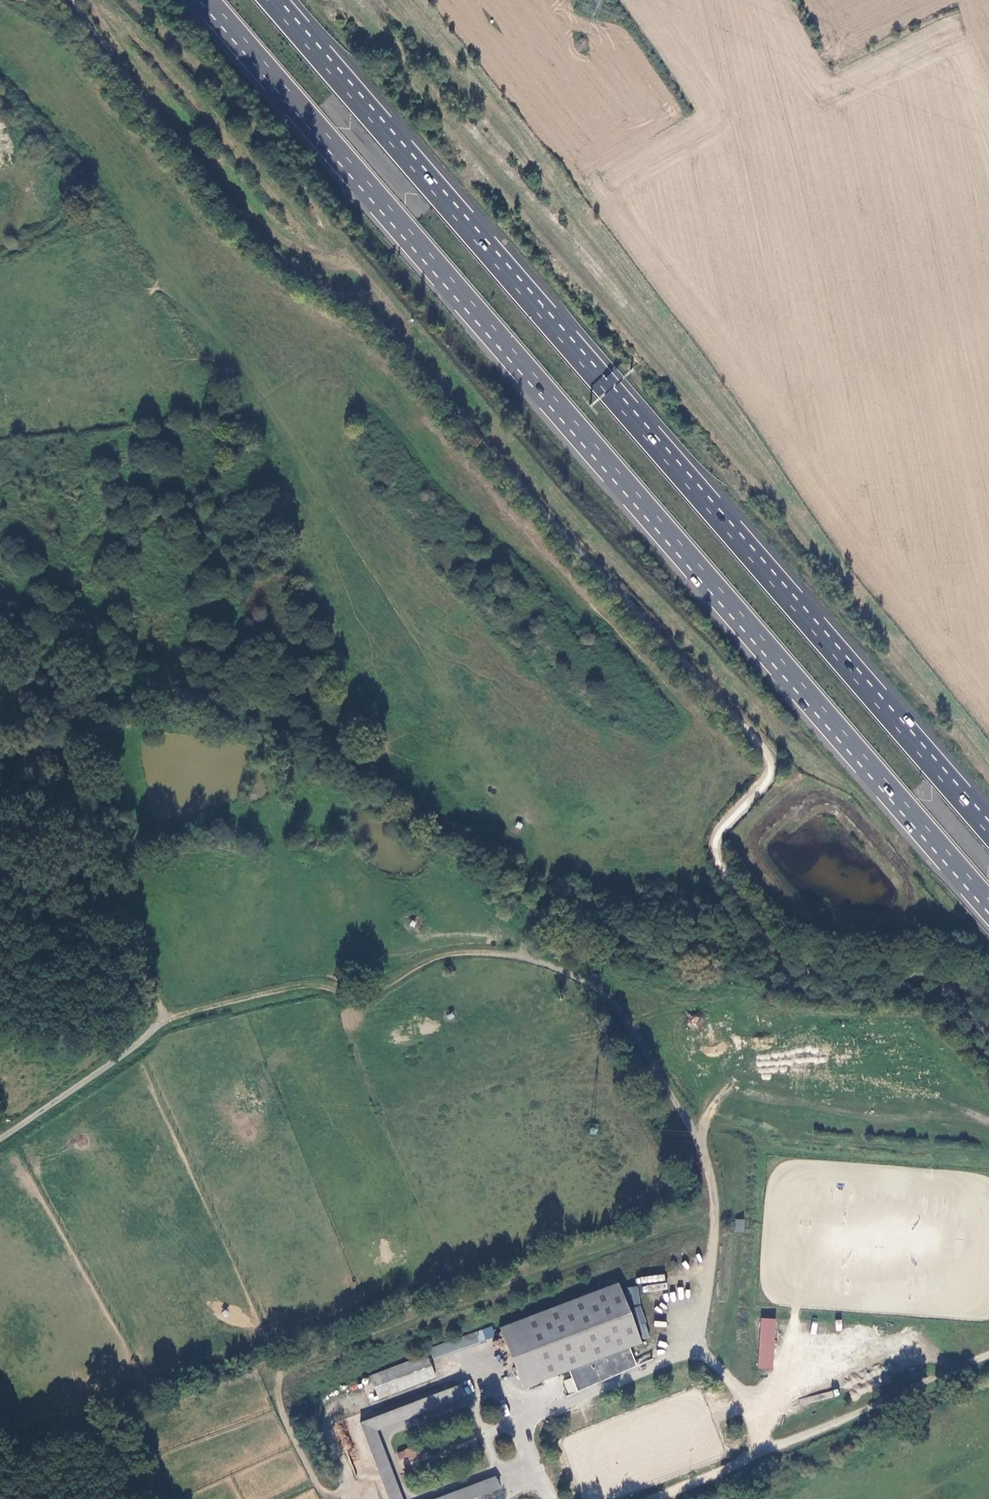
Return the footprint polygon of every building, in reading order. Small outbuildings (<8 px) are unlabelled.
[(735,1219),(735,1231),(744,1232),(744,1219),(735,1219)] [(535,1383),(568,1371),(571,1378),(576,1392),(607,1380),(606,1376),(610,1375),(610,1376),(635,1367),(627,1348),(640,1343),(617,1283),(522,1319),(533,1349),(523,1353),(535,1383)] [(760,1318),(757,1368),(773,1369),(776,1319),(760,1318)] [(521,1389),(535,1383),(523,1353),(533,1349),(522,1319),(498,1328),(521,1389)] [(478,1342),(474,1333),(428,1350),(431,1359),(478,1342)] [(425,1355),(383,1372),(391,1394),(434,1378),(425,1355)] [(571,1378),(562,1381),(567,1395),(576,1392),(571,1378)] [(359,1424),(387,1498),(402,1498),(376,1430),(463,1398),(459,1386),(359,1424)] [(446,1443),(449,1458),(479,1452),(477,1438),(446,1443)] [(417,1445),(397,1452),(403,1466),(422,1459),(417,1445)] [(501,1488),(495,1476),(435,1498),(472,1498),(501,1488)]
